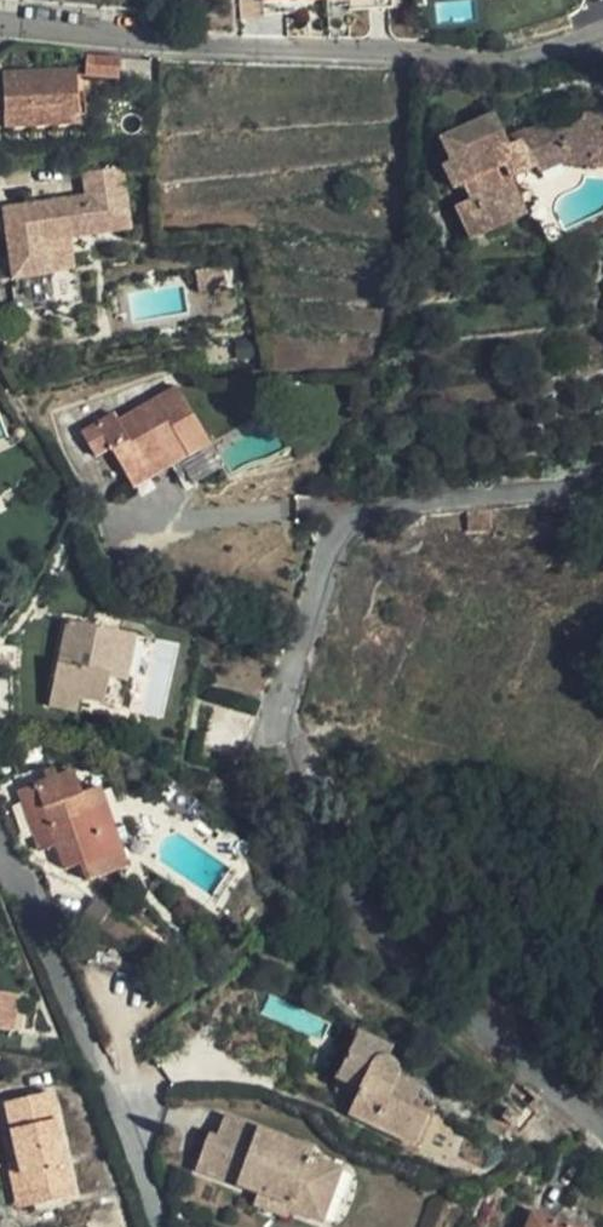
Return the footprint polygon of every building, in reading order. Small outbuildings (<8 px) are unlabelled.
[(262,13),(306,12),(306,0),(262,0),(262,13)] [(392,0),(349,0),(350,9),(392,8),(392,0)] [(119,79),(120,57),(87,56),(85,76),(119,79)] [(81,124),(78,70),(4,74),(6,128),(81,124)] [(501,227),(494,207),(521,195),(513,179),(539,168),(536,161),(559,151),(587,158),(595,128),(602,130),(602,113),(600,112),(568,126),(550,121),(528,132),(523,143),(510,148),(494,116),(445,139),(454,162),(447,166),(457,188),(465,186),(472,200),(457,209),(472,240),(501,227)] [(595,128),(587,158),(602,163),(602,130),(595,128)] [(120,164),(84,170),(88,195),(2,208),(13,277),(9,278),(14,310),(80,301),(76,269),(73,269),(52,272),(47,238),(68,234),(67,227),(91,224),(92,231),(129,225),(120,164)] [(494,207),(501,227),(529,215),(521,195),(494,207)] [(67,227),(68,234),(92,231),(91,224),(67,227)] [(68,234),(47,238),(52,272),(73,269),(68,234)] [(134,486),(209,442),(176,386),(119,421),(114,413),(82,432),(96,456),(110,448),(134,486)] [(127,681),(135,637),(67,622),(51,705),(77,711),(81,698),(102,702),(109,678),(127,681)] [(11,676),(11,673),(34,672),(41,672),(41,650),(11,649),(8,640),(0,640),(0,675),(11,676)] [(209,698),(202,720),(243,733),(249,712),(209,698)] [(243,733),(202,720),(195,741),(236,754),(243,733)] [(87,882),(110,874),(96,835),(115,827),(102,788),(82,795),(74,772),(58,777),(54,768),(45,772),(42,766),(14,776),(40,852),(56,845),(66,870),(82,865),(87,882)] [(96,835),(110,874),(128,867),(115,827),(96,835)] [(231,952),(237,944),(220,929),(212,936),(231,952)] [(11,1030),(18,994),(0,990),(0,1028),(11,1030)] [(413,1109),(417,1101),(420,1092),(399,1081),(397,1069),(390,1061),(386,1058),(376,1059),(380,1046),(359,1036),(339,1078),(361,1090),(349,1114),(417,1147),(430,1119),(413,1109)] [(376,1059),(386,1058),(390,1050),(380,1046),(376,1059)] [(20,1165),(29,1206),(72,1198),(49,1095),(6,1104),(20,1165)] [(435,1109),(417,1101),(413,1109),(430,1119),(435,1109)] [(270,1145),(273,1136),(225,1119),(218,1139),(208,1135),(196,1168),(260,1192),(276,1198),(281,1183),(298,1191),(291,1210),(322,1221),(340,1169),(310,1158),(312,1151),(288,1142),(285,1150),(270,1145)] [(288,1142),(273,1136),(270,1145),(285,1150),(288,1142)] [(17,1209),(29,1206),(20,1165),(8,1167),(17,1209)] [(276,1198),(260,1192),(255,1204),(288,1217),(291,1210),(298,1191),(281,1183),(276,1198)] [(553,1222),(533,1214),(529,1226),(551,1226),(553,1222)] [(553,1222),(551,1226),(570,1226),(570,1225),(554,1219),(553,1222)]
